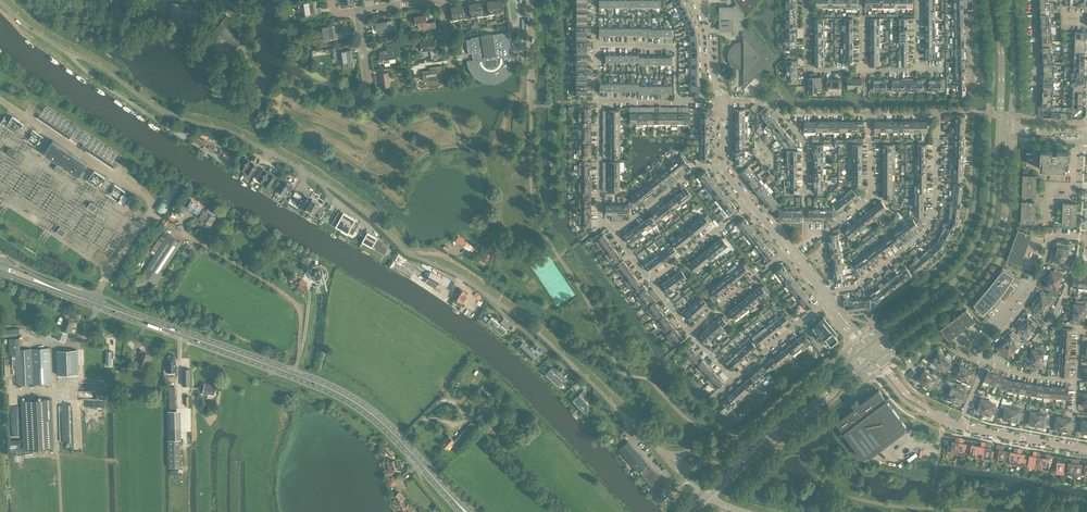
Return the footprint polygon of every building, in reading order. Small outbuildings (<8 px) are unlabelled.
[(300,3),(298,3),(299,8),(303,7),(305,16),(322,14),(321,7),(316,8),(315,1),(317,0),(300,3)] [(499,0),(493,1),(495,13),(500,12),(500,14),(504,13),(502,1),(499,2),(499,0)] [(728,59),(729,61),(730,63),(731,64),(732,66),(734,67),(736,68),(738,69),(740,69),(741,69),(743,69),(743,73),(743,88),(752,79),(752,80),(753,78),(775,56),(743,24),(743,14),(744,14),(743,12),(750,7),(752,6),(754,4),(756,1),(757,0),(734,0),(737,4),(733,7),(719,7),(719,30),(732,30),(743,30),(743,39),(743,43),(741,43),(740,43),(738,43),(736,44),(734,45),(732,46),(731,47),(729,49),(729,51),(728,53),(728,55),(728,57),(728,59)] [(487,4),(484,4),(486,16),(489,15),(489,14),(495,13),(493,1),(487,2),(487,4)] [(678,12),(687,7),(684,2),(676,7),(678,11),(678,12)] [(481,3),(475,4),(477,16),(482,15),(482,16),(486,16),(484,4),(481,5),(481,3)] [(469,6),(466,7),(468,18),(471,18),(471,17),(477,16),(475,4),(469,5),(469,6)] [(785,8),(785,14),(798,13),(798,10),(797,10),(796,10),(796,4),(786,4),(786,8),(785,8)] [(463,6),(457,7),(458,18),(464,18),(464,19),(468,18),(466,7),(463,7),(463,6)] [(458,18),(457,7),(451,7),(451,9),(448,10),(450,21),(453,21),(453,19),(458,18)] [(681,16),(689,12),(687,7),(678,12),(678,11),(676,12),(677,14),(679,12),(681,16)] [(683,20),(680,21),(681,23),(684,22),(683,21),(692,17),(689,12),(681,16),(683,20)] [(786,19),(786,23),(796,23),(796,17),(797,17),(798,17),(798,13),(785,14),(785,19),(786,19)] [(216,29),(218,30),(217,31),(220,33),(219,34),(236,47),(242,40),(241,40),(242,38),(238,35),(239,33),(230,26),(234,21),(226,15),(216,29)] [(417,23),(418,30),(436,27),(435,20),(427,21),(426,15),(414,17),(415,23),(417,23)] [(692,17),(683,21),(684,22),(685,26),(694,22),(692,17)] [(373,30),(375,29),(376,32),(393,30),(392,20),(372,23),(373,30)] [(687,31),(696,28),(694,22),(685,26),(686,30),(687,31)] [(785,27),(785,32),(798,32),(798,28),(797,28),(796,28),(796,23),(786,23),(784,23),(784,27),(785,27)] [(334,33),(333,25),(317,28),(318,33),(322,32),(323,41),(345,38),(344,32),(334,33)] [(469,54),(473,54),(474,59),(467,60),(468,63),(468,65),(469,67),(469,69),(470,71),(471,73),(473,74),(474,76),(476,77),(477,79),(479,80),(481,81),(483,82),(485,82),(487,83),(489,83),(491,83),(493,83),(495,83),(497,82),(499,81),(501,81),(503,80),(505,78),(506,77),(508,76),(509,74),(510,72),(511,70),(512,69),(513,67),(513,65),(514,63),(514,60),(514,58),(514,56),(513,53),(508,54),(507,48),(510,48),(508,33),(503,34),(503,32),(493,34),(493,33),(481,35),(481,36),(471,37),(471,39),(466,39),(469,54)] [(786,38),(786,41),(796,41),(796,35),(797,35),(797,36),(798,36),(798,32),(785,32),(785,38),(786,38)] [(688,40),(686,40),(686,42),(689,42),(689,41),(698,40),(697,34),(688,35),(688,40)] [(421,46),(421,52),(430,50),(431,55),(433,55),(434,59),(440,58),(440,54),(439,50),(436,51),(434,39),(427,40),(427,39),(423,39),(423,41),(416,42),(416,47),(421,46)] [(796,41),(786,41),(786,45),(785,45),(785,51),(798,51),(798,47),(797,47),(796,47),(796,41)] [(390,60),(396,59),(395,47),(397,47),(397,43),(386,45),(387,51),(379,52),(381,60),(382,60),(383,64),(390,63),(390,60)] [(333,52),(335,61),(342,60),(343,67),(353,65),(352,58),(351,50),(333,52)] [(935,52),(926,52),(926,56),(926,58),(928,58),(928,60),(938,60),(938,52),(935,52)] [(786,67),(786,70),(796,70),(796,64),(797,64),(797,65),(798,65),(798,61),(793,61),(792,60),(790,60),(789,61),(785,61),(785,67),(786,67)] [(437,69),(422,71),(423,82),(438,79),(438,78),(443,77),(443,79),(444,78),(442,66),(436,66),(437,69)] [(796,70),(786,70),(786,74),(785,74),(785,80),(797,80),(797,76),(796,76),(796,70)] [(388,73),(379,74),(381,88),(390,87),(388,73)] [(809,89),(813,89),(813,91),(821,91),(821,78),(809,78),(809,89)] [(841,88),(841,79),(828,79),(828,88),(828,92),(840,93),(840,88),(841,88)] [(854,88),(854,92),(861,92),(861,88),(862,88),(862,79),(847,79),(847,88),(854,88)] [(876,90),(880,90),(880,80),(874,80),(874,79),(870,79),(870,91),(876,91),(876,90)] [(883,91),(889,91),(889,79),(885,79),(886,79),(886,80),(880,80),(880,90),(883,90),(883,91)] [(895,90),(898,90),(898,80),(892,80),(892,79),(893,79),(889,79),(889,91),(895,91),(895,90)] [(902,91),(908,91),(908,79),(904,79),(904,80),(898,80),(898,90),(902,90),(902,91)] [(913,90),(917,90),(917,80),(911,80),(911,79),(908,79),(908,91),(913,91),(913,90)] [(920,91),(926,91),(926,79),(922,79),(923,79),(923,80),(917,80),(917,90),(920,90),(920,91)] [(932,90),(935,90),(935,80),(929,80),(929,79),(930,79),(926,79),(926,91),(932,91),(932,90)] [(935,80),(935,90),(939,90),(939,91),(945,91),(945,79),(941,79),(941,80),(935,80)] [(591,89),(576,89),(576,97),(579,97),(579,98),(584,98),(584,97),(586,97),(586,93),(591,93),(591,89)] [(1043,96),(1043,101),(1053,102),(1055,104),(1057,103),(1055,100),(1053,100),(1053,97),(1043,96)] [(1045,107),(1048,111),(1055,104),(1053,102),(1043,101),(1042,107),(1045,107)] [(1062,117),(1067,117),(1068,107),(1070,105),(1069,103),(1066,105),(1066,107),(1063,107),(1062,117)] [(1073,103),(1070,105),(1077,112),(1080,108),(1083,108),(1083,103),(1073,103)] [(1051,117),(1057,117),(1057,107),(1055,104),(1048,111),(1051,114),(1051,117)] [(1068,107),(1067,117),(1073,118),(1073,115),(1077,112),(1070,105),(1068,107)] [(578,112),(578,117),(590,117),(590,112),(591,112),(591,109),(586,109),(586,106),(583,106),(583,109),(579,109),(579,112),(578,112)] [(699,110),(699,117),(709,117),(709,110),(706,110),(706,107),(700,107),(700,110),(699,110)] [(760,116),(763,120),(771,114),(767,109),(766,110),(764,108),(756,114),(759,117),(760,116)] [(763,120),(767,125),(774,119),(771,114),(763,120)] [(40,115),(38,118),(69,139),(71,136),(40,115)] [(579,122),(579,125),(591,125),(591,121),(590,121),(590,117),(578,117),(578,122),(579,122)] [(804,118),(800,118),(800,125),(800,128),(803,128),(803,132),(810,132),(810,122),(804,122),(804,118)] [(922,122),(922,132),(928,132),(928,125),(931,125),(931,118),(927,118),(927,122),(922,122)] [(765,126),(769,131),(778,123),(774,119),(767,125),(765,126)] [(772,136),(775,134),(782,128),(778,123),(769,131),(772,136)] [(578,128),(578,133),(590,133),(590,129),(591,129),(591,125),(579,125),(579,128),(578,128)] [(775,134),(778,138),(786,132),(782,128),(775,134)] [(778,138),(782,143),(789,137),(786,132),(778,138)] [(194,139),(204,146),(208,148),(214,151),(216,147),(211,144),(213,140),(203,133),(201,137),(197,134),(194,139)] [(579,138),(579,141),(591,141),(591,138),(590,138),(590,133),(578,133),(578,138),(579,138)] [(786,148),(788,146),(788,147),(795,147),(795,145),(793,142),(789,137),(782,143),(786,148)] [(44,152),(79,176),(79,175),(88,163),(53,140),(45,152),(44,152)] [(578,144),(578,150),(590,149),(590,145),(591,145),(591,141),(579,141),(579,144),(578,144)] [(84,144),(81,149),(85,152),(86,150),(113,168),(115,165),(84,144)] [(5,153),(12,157),(15,152),(9,147),(5,153)] [(787,150),(787,157),(796,157),(796,151),(795,151),(795,147),(788,147),(788,151),(787,150)] [(233,163),(237,156),(226,150),(225,151),(221,149),(219,153),(223,155),(222,157),(233,163)] [(590,149),(578,150),(578,154),(576,154),(576,159),(579,159),(579,158),(583,158),(583,160),(586,160),(586,158),(591,158),(591,154),(590,154),(590,149)] [(1040,169),(1068,170),(1069,151),(1057,151),(1057,152),(1052,152),(1052,151),(1041,150),(1040,169)] [(699,158),(700,158),(700,161),(706,161),(706,158),(709,158),(709,152),(699,152),(699,158)] [(680,155),(676,159),(682,167),(687,163),(682,158),(680,155)] [(239,166),(245,171),(251,161),(245,157),(239,166)] [(670,161),(671,163),(678,171),(682,167),(676,159),(674,157),(670,161)] [(735,163),(736,163),(736,166),(743,166),(743,163),(744,163),(744,157),(735,157),(735,163)] [(578,165),(578,170),(590,170),(590,165),(591,165),(591,162),(586,162),(586,160),(583,160),(583,162),(579,162),(579,165),(578,165)] [(251,161),(245,171),(252,175),(258,165),(251,161)] [(58,163),(54,169),(61,173),(64,168),(58,163)] [(671,163),(667,166),(673,175),(678,171),(671,163)] [(257,178),(263,182),(270,172),(263,168),(260,166),(254,176),(257,178)] [(667,166),(662,170),(669,178),(673,175),(667,166)] [(740,172),(744,177),(751,171),(748,166),(740,172)] [(697,177),(701,182),(709,175),(705,170),(703,172),(701,169),(696,173),(698,176),(697,177)] [(579,175),(579,178),(591,178),(591,174),(590,174),(590,170),(578,170),(578,175),(579,175)] [(662,170),(657,174),(664,182),(669,178),(662,170)] [(744,177),(748,181),(755,175),(751,171),(744,177)] [(270,172),(263,182),(270,186),(276,176),(270,172)] [(657,174),(653,178),(659,186),(664,182),(657,174)] [(748,181),(752,186),(759,180),(761,178),(757,174),(755,175),(748,181)] [(701,182),(705,186),(716,177),(714,175),(711,177),(709,175),(701,182)] [(1022,196),(1036,196),(1037,175),(1023,175),(1022,196)] [(705,186),(709,191),(717,184),(715,182),(718,180),(716,177),(705,186)] [(578,181),(578,186),(590,186),(590,182),(591,182),(591,178),(579,178),(579,181),(578,181)] [(653,178),(648,181),(655,189),(659,186),(653,178)] [(752,186),(755,190),(763,185),(759,180),(752,186)] [(855,186),(855,189),(856,189),(861,190),(861,180),(852,180),(852,186),(855,186)] [(286,196),(287,195),(289,196),(291,193),(289,191),(292,185),(285,181),(278,191),(286,196)] [(648,181),(644,185),(650,193),(655,189),(648,181)] [(156,209),(165,215),(183,188),(174,182),(156,209)] [(709,191),(712,195),(723,186),(721,184),(718,187),(717,184),(709,191)] [(644,185),(639,189),(646,197),(650,193),(644,185)] [(755,190),(759,195),(766,189),(763,185),(755,190)] [(579,191),(579,194),(591,194),(591,191),(590,191),(590,186),(578,186),(578,191),(579,191)] [(712,195),(716,200),(724,193),(722,191),(725,189),(723,186),(712,195)] [(784,186),(784,192),(784,195),(787,195),(787,196),(793,196),(793,192),(796,192),(796,186),(784,186)] [(823,186),(813,186),(813,192),(816,192),(816,195),(823,196),(823,186)] [(685,188),(678,194),(685,202),(692,196),(685,188)] [(851,188),(846,192),(852,200),(859,194),(856,189),(855,189),(853,191),(851,188)] [(639,189),(635,192),(641,201),(643,199),(644,200),(645,199),(647,203),(648,203),(650,202),(647,198),(646,197),(639,189)] [(759,195),(763,200),(770,194),(766,189),(759,195)] [(840,194),(841,196),(847,203),(852,200),(846,192),(844,190),(840,194)] [(295,192),(291,199),(298,203),(297,206),(304,210),(310,198),(303,194),(302,195),(295,192)] [(632,208),(636,208),(636,205),(641,201),(635,192),(630,196),(633,201),(632,202),(632,208)] [(893,201),(892,204),(898,207),(899,204),(896,202),(896,201),(896,200),(897,199),(896,198),(895,197),(894,196),(893,196),(892,196),(892,192),(883,192),(883,198),(891,198),(891,200),(893,201)] [(716,200),(720,205),(731,196),(729,193),(726,196),(724,193),(716,200)] [(578,197),(578,203),(590,203),(590,198),(591,198),(591,194),(579,194),(579,197),(578,197)] [(678,194),(674,198),(680,205),(682,207),(686,203),(685,202),(678,194)] [(763,200),(766,204),(774,198),(770,194),(763,200)] [(720,205),(723,209),(731,203),(730,200),(733,198),(731,196),(720,205)] [(841,196),(837,200),(843,207),(847,203),(841,196)] [(674,198),(670,201),(676,209),(680,205),(674,198)] [(766,204),(770,209),(772,212),(777,207),(779,205),(774,198),(766,204)] [(312,199),(305,211),(306,211),(307,212),(308,212),(308,213),(309,213),(310,214),(310,213),(311,211),(314,213),(317,215),(316,216),(320,219),(325,211),(318,207),(319,205),(315,202),(316,201),(316,202),(316,201),(312,199)] [(191,200),(186,207),(198,214),(201,215),(199,217),(210,225),(211,225),(213,223),(216,217),(215,216),(216,215),(214,213),(207,209),(206,211),(204,210),(201,209),(202,207),(191,200)] [(832,204),(831,205),(833,209),(833,210),(837,215),(840,212),(838,211),(843,207),(837,200),(832,204)] [(670,201),(665,205),(672,212),(676,209),(670,201)] [(881,201),(877,205),(882,212),(887,208),(881,201)] [(1022,201),(1021,222),(1035,223),(1036,202),(1022,201)] [(87,207),(94,212),(97,206),(91,202),(87,207)] [(623,204),(623,214),(629,214),(629,208),(632,208),(632,202),(629,202),(629,204),(623,204)] [(579,208),(579,211),(591,211),(591,207),(590,207),(590,203),(578,203),(578,208),(579,208)] [(731,203),(723,209),(729,216),(736,211),(734,208),(735,207),(731,203)] [(1063,203),(1062,224),(1076,225),(1077,204),(1063,203)] [(665,205),(661,208),(667,216),(672,212),(665,205)] [(877,205),(872,208),(878,216),(882,212),(877,205)] [(778,219),(784,219),(784,209),(778,209),(777,207),(772,212),(774,214),(778,218),(778,219)] [(661,208),(657,212),(663,219),(667,216),(661,208)] [(872,208),(868,212),(873,219),(878,216),(872,208)] [(831,209),(825,209),(825,219),(831,219),(831,217),(834,217),(837,215),(833,210),(831,210),(831,209)] [(915,216),(920,216),(920,219),(926,219),(926,216),(924,216),(924,210),(915,210),(915,216)] [(338,211),(332,223),(336,225),(335,226),(336,227),(336,226),(342,229),(349,217),(349,216),(343,213),(344,213),(343,212),(343,214),(338,211)] [(578,214),(578,219),(590,219),(590,214),(591,214),(591,211),(579,211),(579,214),(578,214)] [(657,212),(652,215),(659,223),(663,219),(657,212)] [(868,212),(863,216),(869,223),(873,219),(868,212)] [(703,215),(698,219),(704,227),(709,223),(708,222),(711,220),(707,215),(704,217),(703,215)] [(342,229),(347,233),(348,233),(348,232),(352,234),(359,223),(355,221),(356,219),(355,219),(355,220),(349,216),(349,217),(342,229)] [(651,216),(646,220),(652,228),(657,224),(651,216)] [(863,216),(858,219),(866,229),(870,225),(869,223),(863,216)] [(738,231),(740,230),(748,223),(744,218),(742,220),(740,217),(735,221),(737,224),(734,226),(738,231)] [(950,217),(946,223),(955,228),(959,220),(959,218),(950,217)] [(590,219),(578,219),(578,224),(579,224),(579,227),(591,227),(591,223),(590,223),(590,219)] [(698,219),(693,222),(700,231),(704,227),(698,219)] [(858,219),(854,223),(860,230),(861,232),(866,229),(858,219)] [(913,219),(908,222),(913,230),(918,226),(920,228),(922,226),(919,220),(916,222),(913,219)] [(646,220),(642,223),(647,231),(652,228),(646,220)] [(693,222),(689,226),(695,234),(700,231),(693,222)] [(908,222),(903,226),(909,233),(913,230),(908,222)] [(642,223),(637,226),(643,234),(647,231),(642,223)] [(740,230),(744,234),(755,225),(753,223),(750,225),(748,223),(740,230)] [(854,223),(849,227),(855,234),(860,230),(854,223)] [(946,223),(944,228),(952,233),(955,228),(946,223)] [(902,224),(897,228),(904,237),(909,233),(903,226),(902,224)] [(745,240),(747,239),(755,232),(754,230),(757,228),(755,225),(744,234),(742,236),(745,240)] [(637,226),(633,229),(638,237),(640,239),(644,236),(643,234),(637,226)] [(689,226),(684,230),(691,238),(695,234),(689,226)] [(56,232),(63,237),(67,231),(60,227),(56,232)] [(855,234),(849,227),(845,231),(852,240),(857,236),(855,234)] [(892,231),(893,232),(894,234),(895,234),(899,240),(900,240),(904,237),(897,228),(892,231)] [(944,228),(941,233),(950,237),(952,233),(944,228)] [(633,229),(628,232),(634,240),(635,242),(640,239),(638,237),(633,229)] [(1007,260),(1020,265),(1032,234),(1018,229),(1007,260)] [(684,230),(680,234),(686,242),(691,238),(684,230)] [(594,241),(597,245),(606,238),(604,235),(605,234),(602,231),(593,238),(595,240),(594,241)] [(163,242),(141,275),(154,284),(181,243),(168,235),(164,232),(159,239),(163,242)] [(367,232),(362,242),(362,241),(372,247),(371,247),(372,247),(373,246),(379,249),(378,251),(384,254),(388,248),(382,245),(383,243),(377,239),(377,238),(377,237),(377,238),(368,233),(368,232),(367,232)] [(628,232),(623,236),(629,244),(634,240),(628,232)] [(747,239),(751,243),(762,234),(760,232),(757,234),(755,232),(747,239)] [(893,232),(889,236),(895,245),(900,241),(900,240),(899,240),(895,234),(894,234),(893,232)] [(941,233),(938,238),(947,242),(950,237),(941,233)] [(680,234),(675,237),(682,245),(686,242),(680,234)] [(751,243),(755,248),(763,241),(761,239),(764,237),(762,234),(751,243)] [(682,245),(675,237),(673,235),(669,239),(677,249),(682,245)] [(455,241),(463,246),(466,242),(458,236),(455,241)] [(884,239),(885,241),(891,248),(895,245),(889,236),(884,239)] [(601,249),(602,251),(612,244),(610,241),(609,242),(606,238),(597,245),(600,249),(601,249)] [(721,238),(716,242),(723,250),(728,246),(721,238)] [(938,238),(936,242),(944,247),(947,242),(938,238)] [(755,248),(753,250),(756,254),(758,252),(769,243),(768,241),(765,243),(763,241),(755,248)] [(885,241),(881,245),(886,252),(891,248),(885,241)] [(716,242),(712,245),(718,253),(720,256),(725,252),(723,250),(716,242)] [(936,242),(931,247),(937,254),(943,249),(944,247),(936,242)] [(1054,253),(1062,255),(1064,245),(1062,244),(1063,243),(1057,242),(1056,245),(1057,246),(1057,249),(1054,253)] [(758,252),(762,257),(770,250),(768,248),(771,246),(769,243),(758,252)] [(879,243),(874,246),(881,255),(886,252),(881,245),(879,243)] [(1064,245),(1062,255),(1070,256),(1069,251),(1070,250),(1071,250),(1072,244),(1068,243),(1068,244),(1066,244),(1066,245),(1064,245)] [(604,254),(607,258),(616,251),(613,248),(614,247),(612,244),(602,251),(604,254)] [(671,244),(666,248),(672,256),(676,252),(671,244)] [(712,245),(707,249),(714,257),(718,253),(712,245)] [(874,246),(870,250),(877,259),(881,255),(874,246)] [(931,247),(927,250),(933,258),(937,254),(931,247)] [(666,248),(661,251),(667,259),(672,256),(666,248)] [(707,249),(703,253),(709,261),(714,257),(707,249)] [(770,250),(762,257),(764,260),(764,264),(766,266),(774,259),(772,257),(774,255),(770,250)] [(870,250),(865,253),(872,262),(877,259),(870,250)] [(927,250),(922,254),(929,261),(933,258),(927,250)] [(478,259),(486,263),(490,255),(483,251),(478,259)] [(610,262),(612,264),(622,257),(620,254),(619,255),(616,251),(607,258),(610,262)] [(661,251),(657,254),(663,262),(667,259),(661,251)] [(703,253),(698,256),(705,265),(709,261),(703,253)] [(865,253),(860,257),(867,266),(872,262),(865,253)] [(1053,260),(1052,264),(1058,265),(1058,264),(1060,265),(1062,255),(1054,253),(1054,258),(1054,260),(1053,260)] [(657,254),(652,257),(658,265),(663,262),(657,254)] [(922,254),(918,258),(924,265),(929,261),(922,254)] [(1062,255),(1060,265),(1061,265),(1061,266),(1063,267),(1064,263),(1066,264),(1067,261),(1070,257),(1070,256),(1062,255)] [(698,256),(694,260),(700,268),(705,265),(698,256)] [(613,267),(616,271),(626,264),(623,261),(624,260),(622,257),(612,264),(614,267),(613,267)] [(652,257),(648,261),(654,268),(658,265),(652,257)] [(860,257),(856,261),(853,263),(862,274),(864,272),(862,270),(867,266),(860,257)] [(918,258),(914,261),(920,269),(924,265),(918,258)] [(700,268),(694,260),(689,264),(695,272),(700,268)] [(654,268),(648,261),(643,264),(649,272),(654,268)] [(920,269),(914,261),(909,265),(916,272),(920,269)] [(741,263),(737,267),(743,275),(748,271),(747,270),(750,268),(746,263),(743,265),(741,263)] [(620,275),(622,277),(632,270),(629,267),(628,268),(626,264),(616,271),(619,275),(620,275)] [(730,268),(732,270),(739,278),(743,275),(737,267),(735,264),(730,268)] [(774,272),(778,277),(786,270),(782,265),(780,267),(778,265),(773,269),(775,271),(774,272)] [(900,269),(902,271),(907,279),(912,275),(905,265),(900,269)] [(982,296),(973,304),(975,306),(983,315),(984,313),(992,306),(992,305),(992,306),(1000,298),(1003,300),(1011,290),(1007,288),(1008,287),(1010,284),(1015,275),(1014,274),(1006,270),(1003,267),(997,277),(996,278),(990,287),(989,288),(985,293),(983,294),(982,295),(982,296)] [(1047,277),(1054,280),(1058,271),(1056,270),(1057,269),(1055,268),(1053,271),(1051,270),(1050,273),(1047,277)] [(315,276),(314,277),(315,278),(316,279),(317,279),(317,278),(318,279),(319,279),(320,279),(321,279),(321,278),(322,278),(323,278),(323,277),(324,276),(324,275),(324,274),(324,273),(324,272),(324,271),(323,271),(323,270),(322,270),(322,269),(321,269),(320,269),(319,269),(318,269),(317,269),(316,270),(315,271),(315,272),(314,272),(314,273),(314,274),(314,275),(315,275),(315,276)] [(623,280),(626,284),(635,277),(633,274),(634,273),(632,270),(622,277),(624,280),(623,280)] [(681,270),(676,274),(682,282),(687,279),(681,270)] [(732,270),(728,274),(734,282),(739,278),(732,270)] [(778,277),(782,281),(793,272),(791,270),(788,272),(786,270),(778,277)] [(1058,271),(1054,280),(1062,283),(1062,278),(1063,275),(1061,274),(1062,271),(1060,270),(1059,271),(1058,271)] [(431,271),(425,282),(436,288),(438,283),(450,290),(455,282),(439,273),(438,275),(431,271)] [(902,271),(897,274),(903,282),(907,279),(902,271)] [(721,276),(723,278),(730,286),(734,282),(728,274),(726,272),(721,276)] [(782,281),(786,286),(794,279),(792,277),(795,275),(793,272),(782,281)] [(676,274),(671,277),(677,286),(682,282),(676,274)] [(897,274),(893,277),(899,285),(903,282),(897,274)] [(635,277),(626,284),(629,288),(630,288),(632,291),(641,283),(639,280),(638,281),(635,277)] [(671,277),(666,281),(672,289),(677,286),(671,277)] [(893,277),(888,281),(894,289),(899,285),(893,277)] [(1044,285),(1042,288),(1048,290),(1049,289),(1050,290),(1054,280),(1047,277),(1046,278),(1046,283),(1045,285),(1044,285)] [(723,278),(718,281),(725,289),(730,286),(723,278)] [(295,285),(303,291),(306,287),(303,285),(306,282),(301,279),(299,282),(298,281),(295,285)] [(786,286),(789,290),(800,282),(798,279),(795,282),(794,279),(786,286)] [(1054,280),(1050,290),(1052,291),(1052,292),(1054,292),(1055,289),(1057,290),(1058,287),(1062,284),(1062,283),(1054,280)] [(672,289),(666,281),(661,284),(669,295),(674,291),(672,289)] [(718,281),(714,285),(721,293),(725,289),(718,281)] [(888,281),(884,284),(890,292),(894,289),(888,281)] [(789,290),(793,295),(801,288),(799,286),(802,284),(800,282),(789,290)] [(884,284),(879,287),(885,295),(890,292),(884,284)] [(721,293),(714,285),(709,289),(716,297),(721,293)] [(760,286),(756,290),(762,298),(767,294),(768,296),(771,294),(764,285),(761,287),(760,286)] [(635,296),(638,300),(647,293),(644,289),(645,289),(643,286),(634,293),(636,296),(635,296)] [(879,287),(875,291),(881,299),(885,295),(879,287)] [(454,298),(457,301),(462,303),(468,294),(465,292),(460,288),(455,296),(454,298)] [(793,295),(797,300),(808,291),(806,288),(803,291),(801,288),(793,295)] [(756,290),(751,293),(758,302),(762,298),(756,290)] [(797,300),(800,304),(808,298),(807,295),(810,293),(808,291),(797,300)] [(870,294),(872,296),(876,302),(881,299),(875,291),(870,294)] [(1036,300),(1043,305),(1048,296),(1046,295),(1047,294),(1042,291),(1040,294),(1041,294),(1039,297),(1036,300)] [(642,304),(644,306),(653,299),(651,296),(650,297),(647,293),(638,300),(641,304),(642,304)] [(751,293),(746,297),(753,305),(758,302),(751,293)] [(848,311),(854,310),(853,300),(847,301),(846,293),(843,293),(844,300),(844,305),(847,310),(848,309),(848,311)] [(1048,296),(1043,305),(1050,309),(1050,308),(1051,303),(1052,302),(1053,303),(1056,299),(1050,295),(1049,296),(1048,296)] [(870,298),(864,299),(865,308),(871,308),(871,305),(876,302),(872,296),(870,298)] [(701,297),(696,301),(703,308),(708,304),(701,297)] [(746,297),(742,301),(748,309),(750,311),(755,307),(753,305),(746,297)] [(800,304),(804,309),(806,312),(812,307),(810,304),(812,302),(808,298),(800,304)] [(645,309),(648,313),(657,306),(654,302),(655,301),(653,299),(644,306),(646,308),(645,309)] [(1034,306),(1033,308),(1035,310),(1034,313),(1035,314),(1036,313),(1037,313),(1043,305),(1036,300),(1035,301),(1034,306)] [(696,301),(692,305),(699,312),(703,308),(696,301)] [(742,301),(737,305),(744,313),(748,309),(742,301)] [(1071,311),(1071,312),(1079,312),(1080,302),(1078,302),(1079,301),(1077,301),(1076,304),(1074,304),(1073,307),(1071,311)] [(692,305),(687,309),(695,316),(699,312),(692,305)] [(737,305),(733,308),(739,316),(744,313),(737,305)] [(1043,305),(1037,313),(1039,314),(1038,315),(1043,318),(1045,315),(1044,315),(1046,312),(1049,309),(1050,309),(1043,305)] [(652,316),(654,319),(663,311),(661,309),(660,309),(657,306),(648,313),(651,317),(652,316)] [(695,316),(687,309),(686,307),(681,313),(684,317),(685,316),(686,317),(686,316),(690,320),(695,316)] [(739,316),(733,308),(728,312),(735,320),(739,316)] [(948,323),(940,329),(949,340),(957,334),(964,329),(975,321),(967,309),(955,317),(948,323)] [(782,313),(777,316),(784,324),(791,318),(787,314),(785,310),(782,313)] [(655,322),(658,326),(667,319),(664,315),(665,314),(663,311),(654,319),(656,321),(655,322)] [(1071,318),(1070,323),(1076,324),(1077,323),(1078,323),(1079,312),(1071,312),(1072,317),(1072,318),(1071,318)] [(1078,323),(1080,323),(1080,324),(1082,324),(1082,321),(1085,321),(1085,318),(1086,314),(1086,313),(1079,312),(1078,323)] [(721,316),(716,320),(723,328),(727,324),(729,324),(729,325),(731,323),(724,315),(721,317),(721,316)] [(1021,321),(1021,322),(1028,327),(1034,319),(1033,318),(1033,317),(1032,315),(1030,318),(1028,316),(1026,319),(1021,321)] [(777,316),(773,320),(779,327),(784,324),(777,316)] [(814,325),(814,326),(817,330),(820,334),(816,337),(819,340),(823,337),(825,341),(826,340),(829,344),(829,345),(837,338),(833,334),(834,333),(836,332),(832,327),(831,326),(826,320),(824,317),(823,316),(818,320),(819,321),(818,322),(814,325)] [(491,317),(487,322),(502,334),(506,329),(511,323),(504,318),(499,323),(491,317)] [(67,334),(68,331),(71,332),(75,322),(64,318),(60,327),(59,330),(58,330),(55,339),(64,343),(67,334)] [(662,329),(664,332),(673,324),(671,321),(670,322),(667,319),(658,326),(661,330),(662,329)] [(1034,319),(1028,327),(1034,332),(1034,331),(1036,327),(1037,325),(1038,325),(1041,322),(1036,319),(1035,320),(1034,319)] [(716,320),(712,324),(721,334),(725,330),(723,328),(716,320)] [(773,320),(769,323),(775,331),(779,327),(773,320)] [(1019,326),(1017,329),(1019,331),(1017,333),(1019,334),(1020,334),(1021,335),(1028,327),(1021,322),(1019,326)] [(769,323),(765,327),(771,334),(775,331),(769,323)] [(665,335),(668,339),(677,332),(674,328),(675,327),(673,324),(664,332),(666,334),(665,335)] [(712,324),(707,328),(714,336),(716,338),(721,334),(712,324)] [(759,328),(760,330),(766,338),(771,334),(765,327),(763,325),(759,328)] [(1028,327),(1021,335),(1022,336),(1022,337),(1023,338),(1025,335),(1027,337),(1029,335),(1034,332),(1028,327)] [(707,328),(703,332),(710,340),(714,336),(707,328)] [(760,330),(756,334),(762,341),(766,338),(760,330)] [(677,332),(668,339),(671,343),(672,342),(674,345),(683,337),(681,334),(680,335),(677,332)] [(710,340),(703,332),(699,336),(706,344),(710,340)] [(1004,340),(1009,346),(1017,339),(1016,338),(1016,337),(1015,336),(1016,336),(1012,332),(1009,335),(1011,336),(1008,338),(1004,340)] [(762,341),(756,334),(751,337),(758,345),(762,341)] [(803,334),(799,337),(805,345),(807,347),(811,343),(810,341),(803,334)] [(10,354),(21,354),(20,343),(20,337),(9,338),(10,354)] [(795,338),(793,339),(795,341),(801,348),(803,351),(807,347),(805,345),(799,337),(796,339),(795,338)] [(748,338),(743,342),(752,350),(756,347),(748,338)] [(793,342),(790,344),(797,352),(801,348),(795,341),(793,339),(792,341),(793,342)] [(1017,339),(1009,346),(1015,352),(1017,348),(1020,346),(1019,345),(1022,343),(1020,341),(1019,340),(1018,341),(1017,339)] [(998,351),(995,353),(997,355),(1000,352),(1002,353),(1009,346),(1004,340),(1003,341),(1001,345),(1000,346),(999,345),(996,348),(998,351)] [(523,342),(518,347),(531,360),(536,355),(523,342)] [(743,342),(739,346),(747,354),(752,350),(743,342)] [(682,356),(686,359),(695,351),(691,348),(692,347),(690,344),(689,345),(688,343),(683,348),(684,350),(681,353),(683,355),(682,356)] [(790,344),(786,348),(792,355),(797,352),(790,344)] [(735,349),(737,351),(743,358),(747,354),(739,346),(735,349)] [(1009,346),(1002,353),(1003,355),(1002,355),(1003,357),(1006,355),(1008,357),(1010,354),(1014,353),(1015,352),(1009,346)] [(1029,356),(1029,357),(1037,358),(1038,348),(1037,348),(1037,347),(1035,346),(1034,350),(1032,349),(1031,352),(1029,356)] [(1038,348),(1037,358),(1045,360),(1046,360),(1047,355),(1044,354),(1044,351),(1042,351),(1042,348),(1040,347),(1040,348),(1038,348)] [(17,385),(23,385),(51,384),(49,348),(21,349),(21,355),(12,355),(13,366),(16,366),(17,385)] [(786,348),(782,351),(788,359),(792,355),(786,348)] [(77,349),(57,350),(57,374),(78,373),(77,349)] [(690,362),(692,365),(701,356),(699,354),(698,355),(695,351),(686,359),(689,363),(690,362)] [(737,351),(733,355),(739,362),(743,358),(737,351)] [(782,351),(777,355),(784,362),(788,359),(782,351)] [(934,353),(933,355),(941,361),(945,356),(939,351),(937,353),(934,351),(933,353),(934,353)] [(137,367),(144,370),(146,363),(150,364),(153,357),(149,355),(150,354),(142,352),(137,367)] [(731,353),(727,357),(729,358),(735,366),(739,362),(733,355),(731,353)] [(772,359),(775,363),(776,362),(778,365),(779,366),(784,362),(777,355),(772,359)] [(931,356),(927,361),(930,363),(931,362),(937,366),(941,361),(933,355),(932,356),(931,356)] [(694,368),(697,371),(706,363),(703,360),(704,359),(701,356),(692,365),(694,367),(694,368)] [(945,356),(941,361),(949,367),(951,366),(951,367),(953,365),(950,363),(952,361),(945,356)] [(1029,357),(1028,357),(1029,362),(1029,365),(1031,366),(1031,369),(1033,369),(1033,368),(1035,368),(1037,358),(1029,357)] [(729,358),(724,362),(731,370),(735,366),(729,358)] [(771,359),(767,362),(773,370),(778,365),(776,362),(775,363),(772,359),(771,358),(771,359)] [(1037,358),(1035,368),(1036,369),(1036,370),(1038,370),(1039,367),(1041,368),(1042,364),(1044,360),(1045,360),(1037,358)] [(176,359),(167,359),(168,372),(177,372),(176,366),(176,363),(176,359)] [(941,361),(937,366),(944,371),(943,372),(946,374),(949,369),(948,369),(949,367),(941,361)] [(767,362),(763,366),(769,373),(773,370),(767,362)] [(701,374),(703,377),(712,368),(710,366),(709,367),(706,363),(697,371),(701,375),(701,374)] [(956,366),(955,368),(956,369),(955,370),(965,374),(967,368),(960,365),(959,368),(956,366)] [(763,366),(758,370),(765,377),(769,373),(763,366)] [(548,371),(546,374),(549,377),(550,378),(559,386),(561,384),(565,380),(556,372),(551,368),(548,371)] [(705,380),(708,383),(717,375),(714,372),(715,371),(712,368),(703,377),(706,379),(705,380)] [(967,368),(965,374),(974,378),(975,377),(976,377),(977,375),(974,374),(975,371),(967,368)] [(190,369),(182,369),(182,386),(190,386),(190,369)] [(920,372),(919,373),(927,379),(931,374),(925,369),(923,371),(921,369),(919,371),(920,372)] [(758,370),(754,373),(761,381),(763,383),(767,379),(765,377),(758,370)] [(954,371),(953,373),(956,375),(955,377),(962,380),(965,374),(955,370),(955,372),(954,371)] [(748,371),(746,373),(749,375),(750,377),(757,384),(759,386),(763,383),(761,381),(754,373),(752,375),(750,373),(748,371)] [(983,381),(989,384),(993,373),(988,371),(983,381)] [(917,374),(913,379),(916,381),(917,380),(924,384),(927,379),(919,373),(918,374),(917,374)] [(989,384),(994,386),(999,376),(993,373),(989,384)] [(931,374),(927,379),(936,386),(937,384),(938,385),(941,380),(938,378),(938,379),(931,374)] [(965,374),(962,380),(969,383),(968,384),(972,386),(975,380),(974,380),(974,378),(965,374)] [(717,375),(708,383),(712,387),(712,386),(715,389),(723,380),(721,378),(720,379),(717,375)] [(994,386),(1000,388),(1004,378),(999,376),(994,386)] [(750,377),(746,381),(753,388),(757,384),(750,377)] [(1000,388),(1006,391),(1010,380),(1004,378),(1000,388)] [(927,379),(924,384),(930,389),(932,387),(934,389),(936,388),(935,387),(936,386),(927,379)] [(1006,391),(1014,393),(1016,381),(1010,380),(1006,391)] [(746,381),(742,385),(748,392),(750,394),(754,390),(753,388),(746,381)] [(205,384),(202,394),(208,395),(208,393),(214,395),(216,387),(208,385),(208,384),(205,384)] [(478,391),(487,400),(493,393),(483,384),(481,387),(478,391)] [(948,384),(946,389),(947,390),(946,391),(956,395),(958,389),(951,386),(951,385),(948,384)] [(742,385),(738,388),(744,395),(748,392),(742,385)] [(738,388),(734,392),(740,399),(742,401),(746,397),(744,395),(738,388)] [(584,389),(573,400),(587,416),(588,403),(586,401),(586,391),(584,389)] [(887,401),(889,400),(889,399),(889,398),(889,397),(888,396),(887,396),(887,397),(885,398),(879,389),(860,403),(857,399),(851,403),(855,408),(836,422),(842,430),(841,431),(841,432),(840,432),(840,433),(841,433),(841,434),(842,434),(843,434),(845,433),(863,458),(865,457),(867,460),(907,430),(905,427),(906,425),(887,401)] [(958,389),(956,395),(965,399),(966,398),(967,398),(968,396),(965,395),(966,393),(958,389)] [(945,392),(944,394),(947,396),(946,398),(953,401),(956,395),(946,391),(946,393),(945,392)] [(734,392),(729,396),(736,403),(740,399),(734,392)] [(956,395),(953,401),(961,404),(962,402),(965,403),(966,401),(965,401),(965,399),(956,395)] [(729,396),(725,399),(732,407),(736,403),(729,396)] [(977,399),(976,401),(977,402),(977,403),(986,407),(989,400),(989,399),(984,399),(981,398),(980,400),(977,399)] [(25,450),(53,448),(54,448),(53,419),(52,399),(22,400),(25,450)] [(725,399),(721,403),(728,410),(732,407),(725,399)] [(989,400),(986,407),(996,411),(996,410),(997,410),(998,408),(995,407),(996,404),(993,403),(990,400),(989,400)] [(728,410),(721,403),(717,407),(723,414),(728,410)] [(975,404),(974,406),(977,407),(976,410),(979,411),(983,414),(983,415),(986,407),(977,403),(976,405),(975,404)] [(1001,409),(1001,411),(1002,411),(1002,413),(1012,414),(1013,406),(1008,407),(1005,407),(1005,409),(1001,409)] [(1013,406),(1012,414),(1022,416),(1022,415),(1023,415),(1024,413),(1021,412),(1021,410),(1018,409),(1014,407),(1013,406)] [(986,407),(983,415),(988,415),(991,416),(992,414),(995,415),(996,413),(995,413),(996,411),(986,407)] [(180,440),(181,439),(180,410),(176,411),(169,411),(168,411),(169,440),(180,440)] [(1027,413),(1027,415),(1028,416),(1027,417),(1038,419),(1039,411),(1034,412),(1031,411),(1030,414),(1027,413)] [(1039,411),(1038,419),(1048,421),(1048,419),(1049,419),(1050,417),(1046,417),(1047,414),(1044,414),(1040,411),(1039,411)] [(1000,414),(1000,416),(1003,417),(1003,419),(1006,420),(1010,422),(1012,414),(1002,413),(1001,414),(1000,414)] [(1012,414),(1010,422),(1011,423),(1016,422),(1019,422),(1019,420),(1023,420),(1023,418),(1022,418),(1022,416),(1012,414)] [(1053,418),(1052,420),(1053,420),(1053,422),(1063,424),(1065,416),(1064,416),(1060,417),(1056,416),(1056,419),(1053,418)] [(1065,416),(1063,424),(1073,426),(1074,424),(1075,424),(1075,422),(1072,422),(1072,419),(1069,418),(1065,416)] [(1026,419),(1026,421),(1029,421),(1028,424),(1032,425),(1036,427),(1038,419),(1027,417),(1027,419),(1026,419)] [(1038,419),(1036,427),(1037,427),(1041,426),(1044,427),(1045,424),(1048,425),(1049,423),(1047,423),(1048,421),(1038,419)] [(447,448),(451,444),(457,450),(477,428),(471,422),(454,441),(449,435),(441,443),(447,448)] [(1052,424),(1051,426),(1055,426),(1054,429),(1057,429),(1061,432),(1062,432),(1063,424),(1053,422),(1053,424),(1052,424)] [(1063,424),(1062,432),(1067,431),(1070,432),(1071,429),(1074,430),(1074,428),(1073,427),(1073,426),(1063,424)] [(1078,430),(1081,430),(1081,433),(1084,433),(1086,435),(1086,427),(1079,427),(1079,428),(1078,428),(1078,430)] [(947,453),(957,454),(960,438),(956,437),(956,439),(956,440),(957,440),(957,442),(949,440),(949,444),(946,443),(946,447),(948,447),(947,453)] [(967,453),(967,452),(969,444),(966,444),(966,443),(961,443),(962,441),(963,441),(964,438),(960,438),(957,454),(963,455),(964,453),(967,453)] [(614,456),(598,439),(593,443),(609,460),(614,456)] [(976,458),(983,459),(986,442),(982,442),(982,444),(982,445),(983,445),(982,447),(978,446),(976,458)] [(986,442),(983,459),(989,460),(989,457),(990,457),(993,458),(994,451),(991,450),(991,448),(987,447),(987,446),(988,446),(989,445),(989,443),(986,442)] [(970,457),(976,458),(978,446),(972,445),(969,444),(967,452),(970,452),(970,454),(970,457)] [(1003,448),(1004,446),(997,444),(993,461),(1004,463),(1004,460),(1006,451),(1002,450),(1002,449),(1003,449),(1003,448)] [(391,456),(393,454),(386,446),(384,448),(391,456)] [(1007,453),(1006,460),(1009,461),(1009,464),(1015,465),(1018,448),(1014,448),(1014,450),(1015,451),(1015,452),(1011,452),(1008,451),(1007,453)] [(1018,448),(1015,465),(1021,466),(1022,463),(1025,464),(1027,455),(1019,453),(1020,452),(1021,451),(1022,449),(1018,448)] [(1027,455),(1025,464),(1028,465),(1028,467),(1034,468),(1037,452),(1034,451),(1033,454),(1034,455),(1034,456),(1027,455)] [(1037,452),(1034,468),(1041,470),(1043,458),(1039,457),(1039,456),(1040,456),(1041,455),(1041,453),(1037,452)] [(1043,458),(1041,470),(1047,471),(1048,468),(1051,468),(1053,455),(1047,454),(1046,456),(1047,457),(1047,458),(1043,458)] [(1068,475),(1074,476),(1076,459),(1072,459),(1072,461),(1072,462),(1073,462),(1073,463),(1069,463),(1065,463),(1064,475),(1068,476),(1068,475)] [(1074,476),(1084,477),(1085,468),(1082,468),(1082,464),(1078,464),(1078,462),(1079,462),(1079,459),(1076,459),(1074,476)] [(388,469),(384,470),(384,471),(385,476),(394,474),(394,472),(397,471),(395,460),(387,462),(388,469)] [(1054,460),(1053,472),(1057,473),(1057,471),(1063,472),(1064,462),(1060,462),(1060,460),(1054,460)] [(391,486),(396,485),(397,480),(392,477),(388,481),(391,486)] [(396,499),(394,501),(398,507),(399,506),(401,509),(406,505),(402,500),(404,498),(399,492),(394,497),(396,499)]
